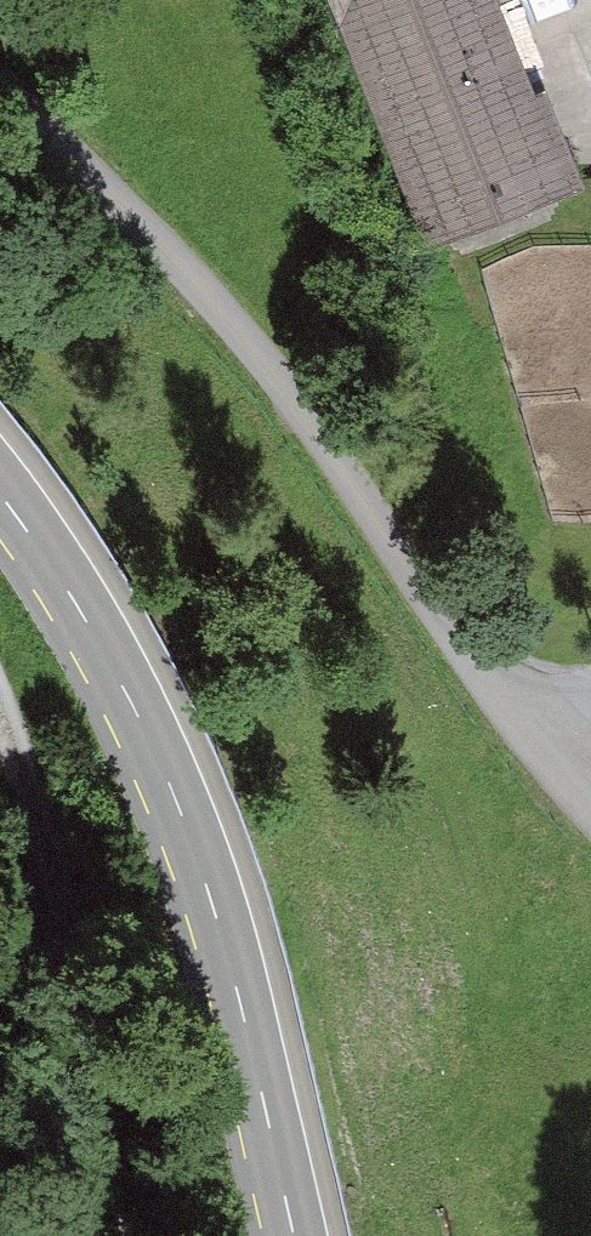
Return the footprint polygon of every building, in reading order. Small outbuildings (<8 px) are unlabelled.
[(430,273),(566,217),(490,32),(568,0),(317,0),(430,273)]
